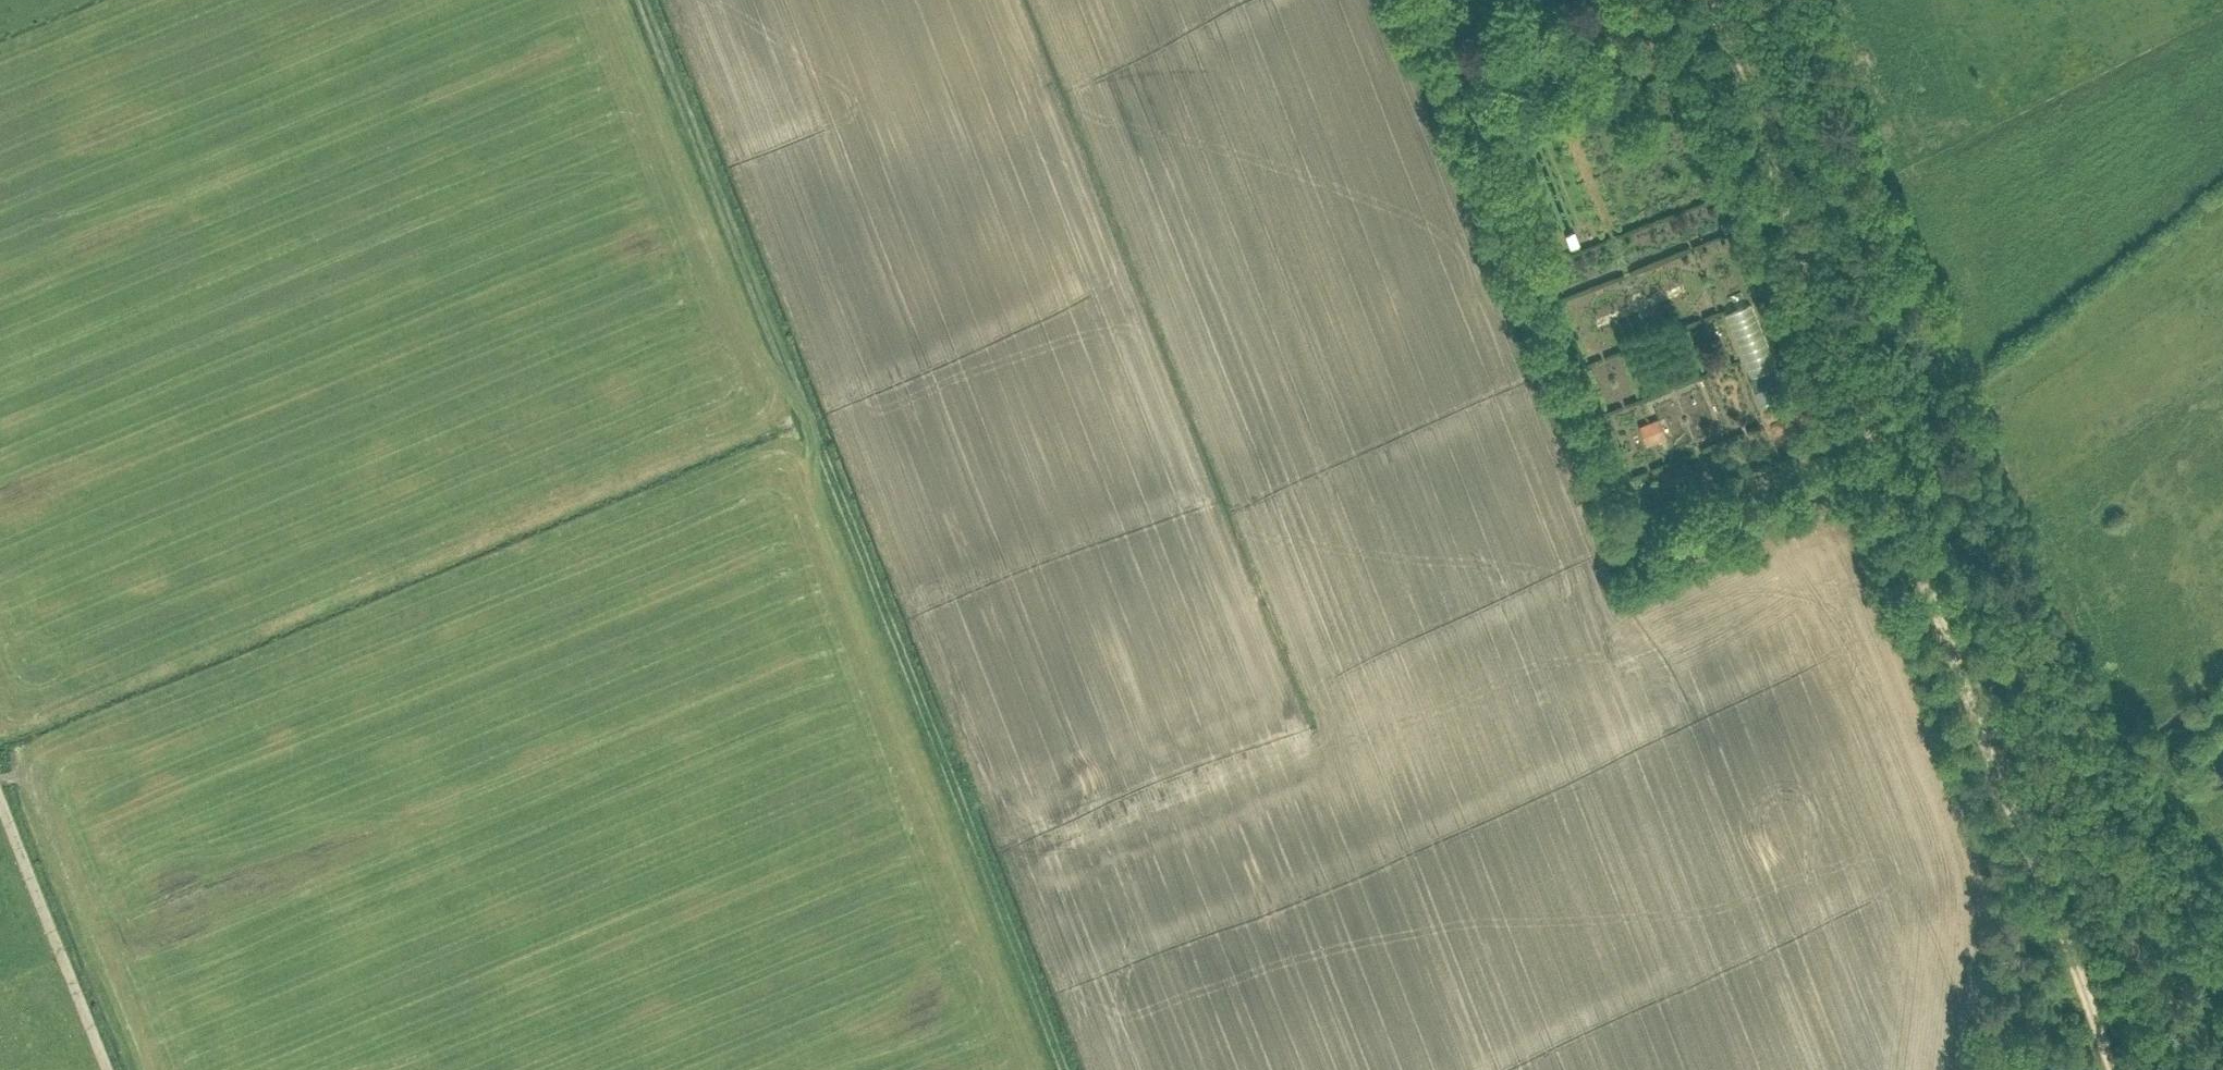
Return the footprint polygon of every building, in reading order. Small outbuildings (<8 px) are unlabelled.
[(1651,447),(1674,438),(1667,419),(1644,428),(1651,447)]
